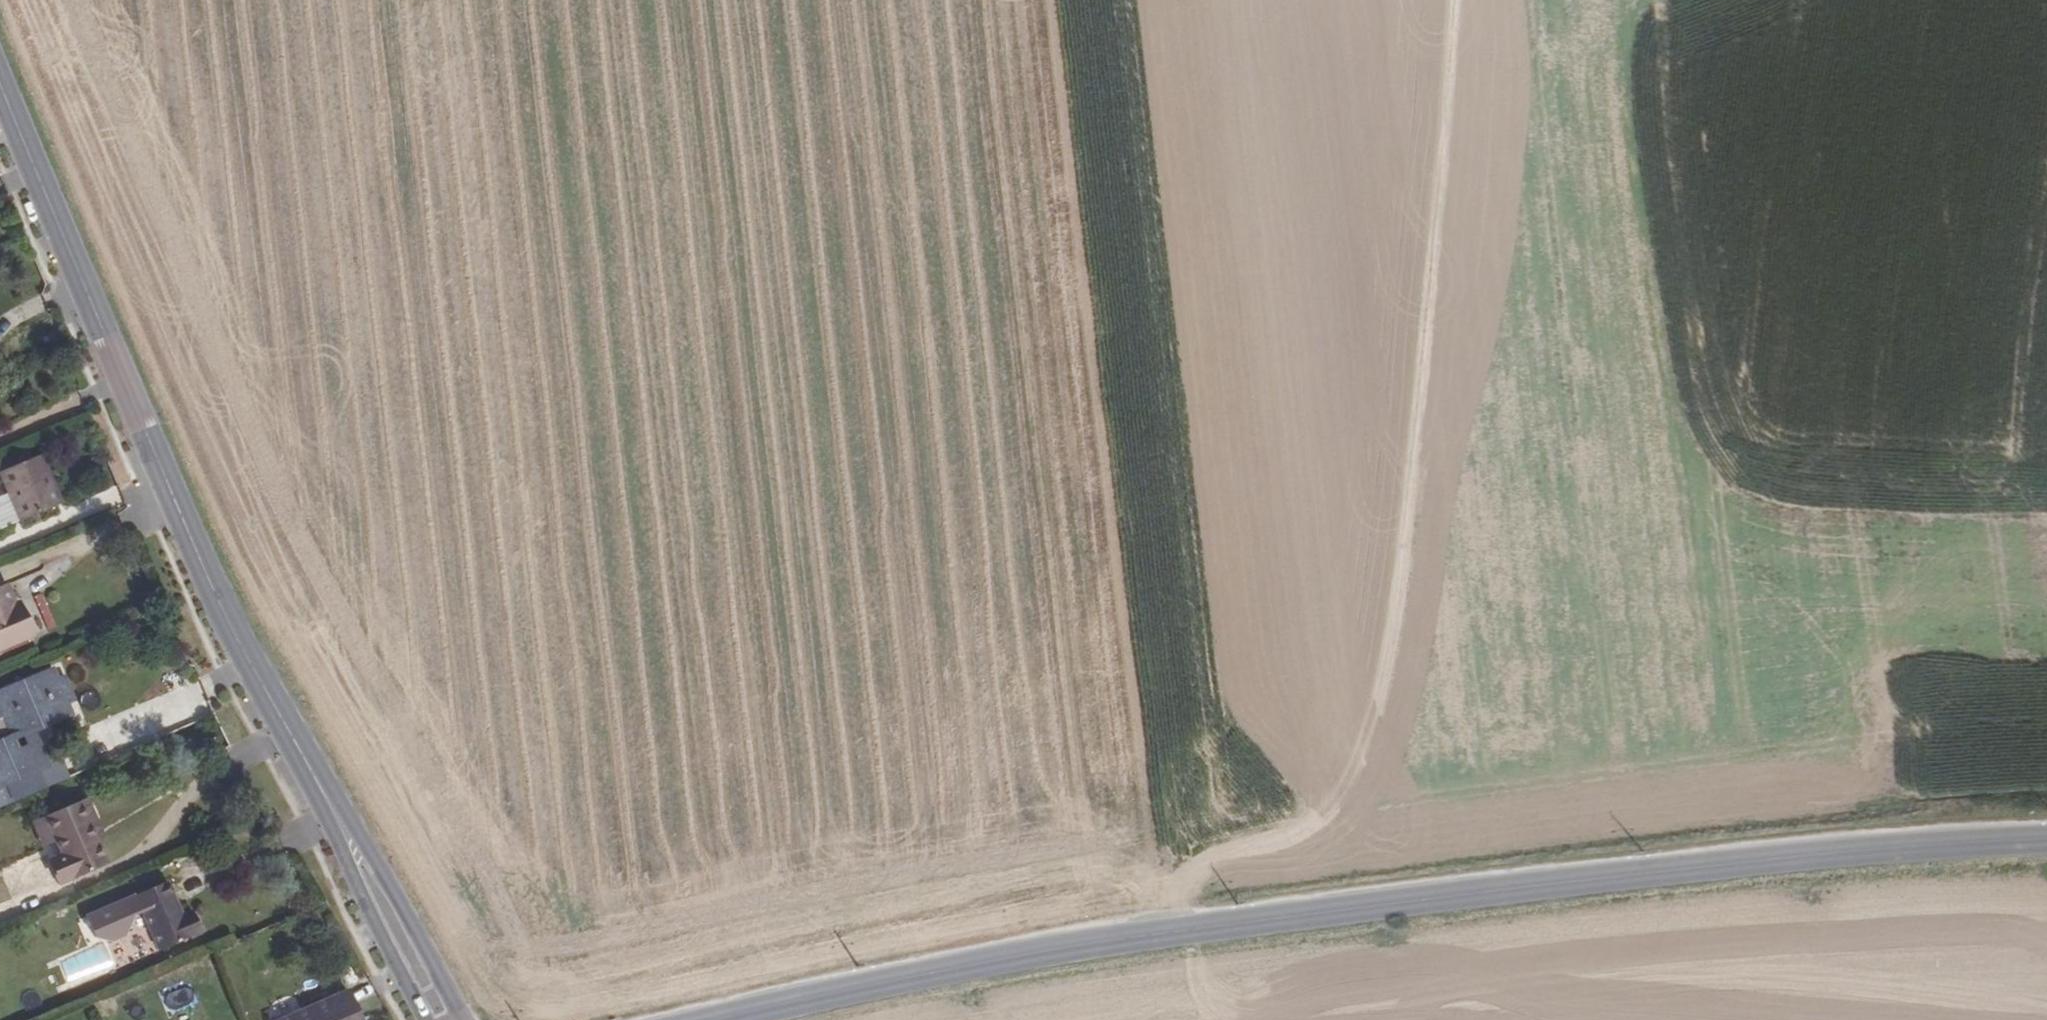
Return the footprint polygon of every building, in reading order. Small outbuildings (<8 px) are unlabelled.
[(41,454),(0,472),(0,475),(20,522),(57,507),(44,476),(49,474),(41,454)] [(62,505),(49,474),(44,476),(57,507),(62,505)] [(24,612),(19,613),(7,584),(0,587),(0,653),(35,637),(24,612)] [(24,612),(19,601),(15,602),(19,613),(24,612)] [(47,766),(37,743),(30,746),(24,733),(31,730),(70,714),(65,703),(72,700),(63,679),(56,682),(51,671),(0,693),(0,712),(2,718),(0,719),(0,786),(47,766)] [(37,743),(31,730),(24,733),(30,746),(37,743)] [(86,798),(27,824),(45,865),(49,863),(59,886),(107,865),(97,843),(89,823),(95,820),(86,798)] [(104,841),(95,820),(89,823),(97,843),(104,841)] [(142,912),(158,952),(200,934),(192,913),(190,914),(175,879),(135,895),(85,915),(94,937),(105,941),(124,933),(134,915),(142,912)] [(104,942),(58,961),(71,990),(117,971),(104,942)] [(348,991),(278,1019),(360,1019),(348,991)]
